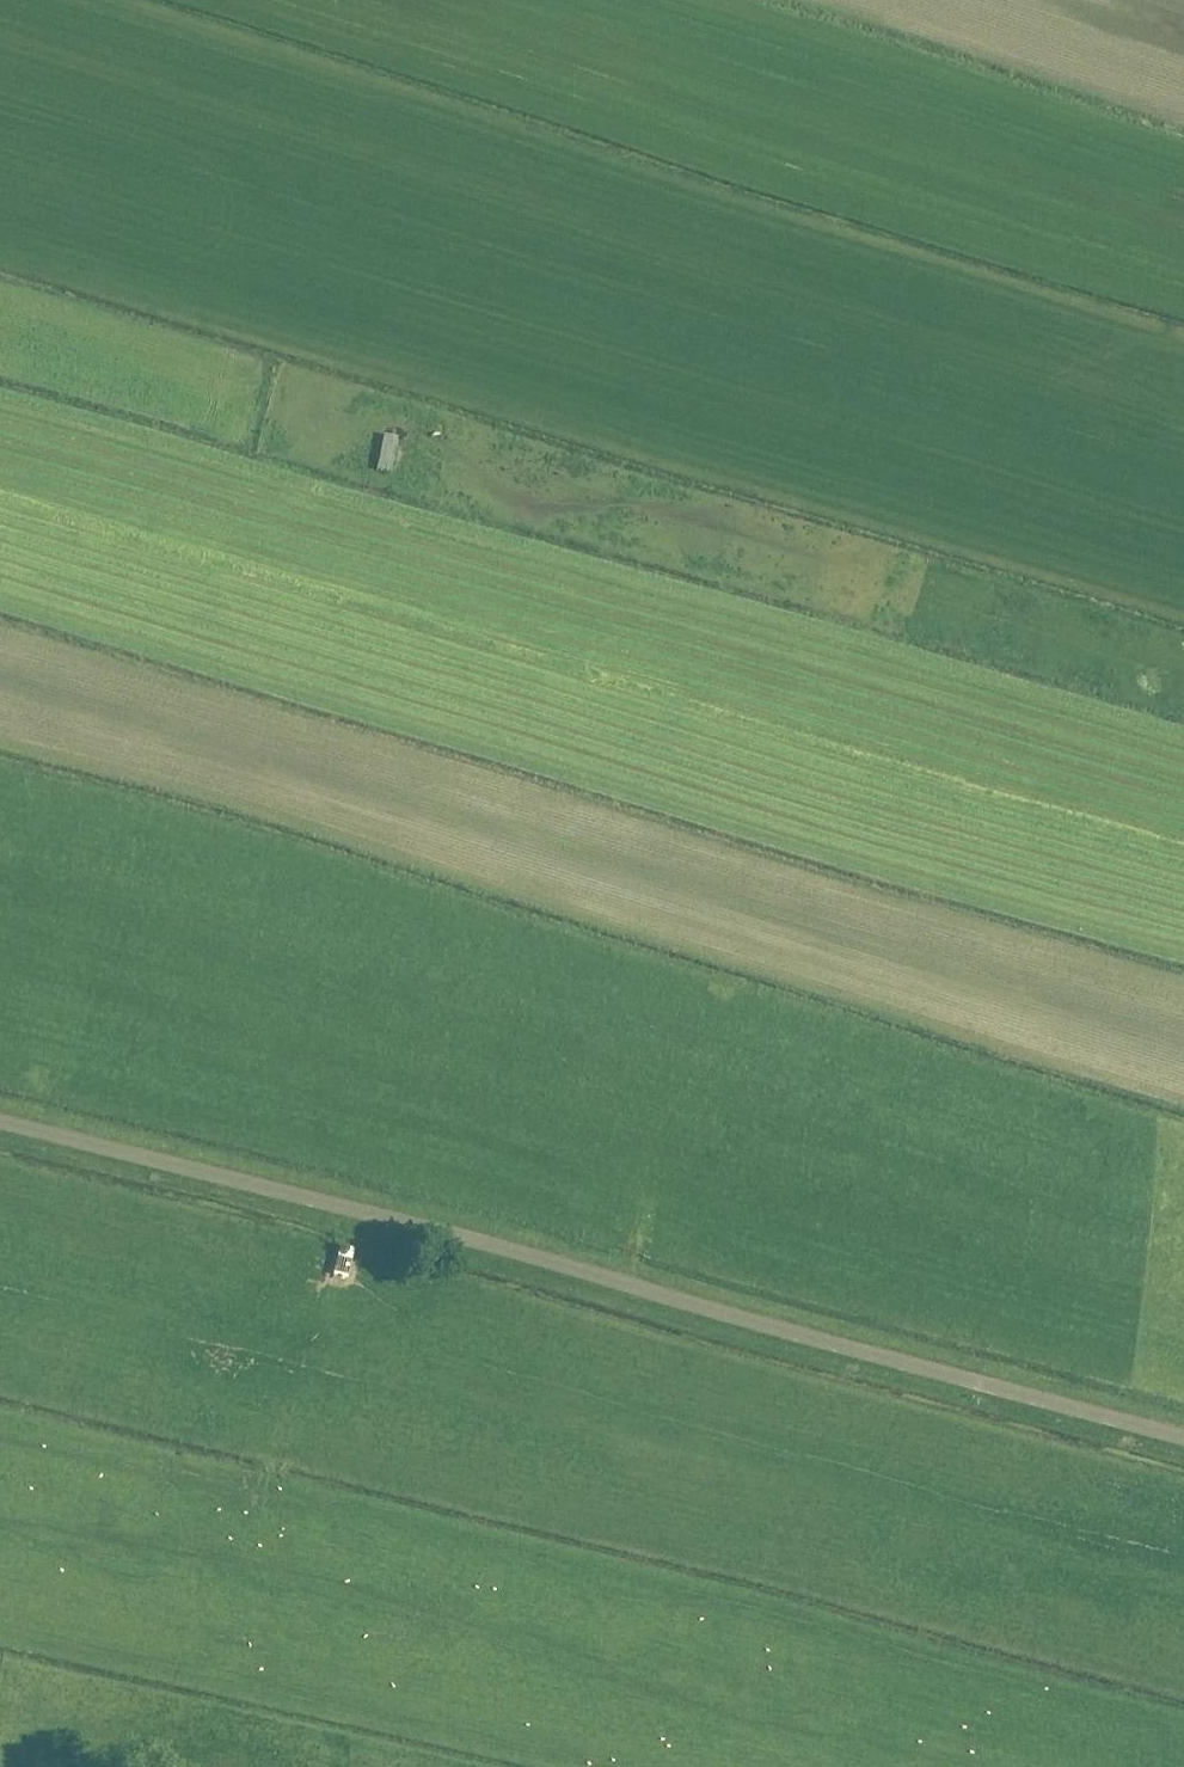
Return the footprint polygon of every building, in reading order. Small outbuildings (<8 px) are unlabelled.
[(392,477),(398,444),(383,441),(377,474),(392,477)] [(347,1284),(351,1255),(338,1253),(334,1281),(347,1284)]
